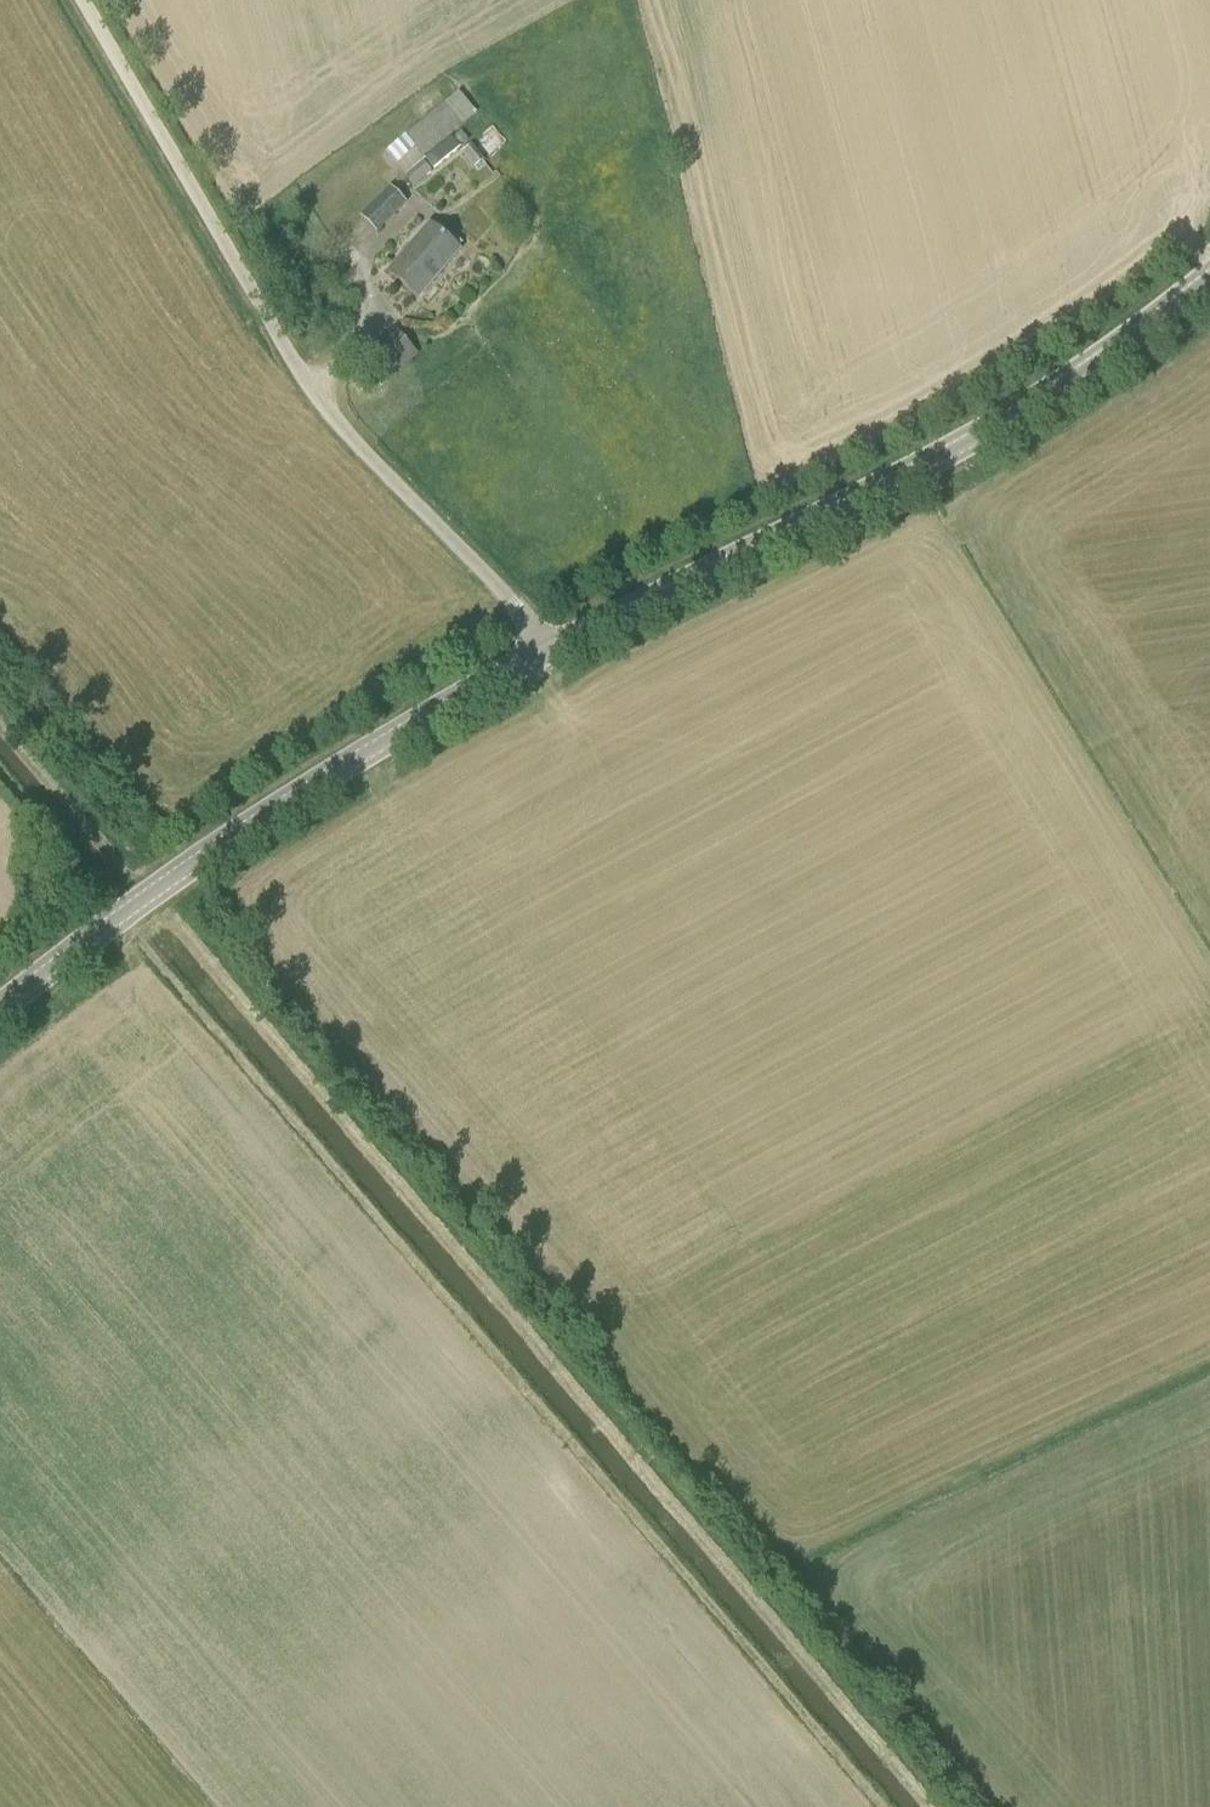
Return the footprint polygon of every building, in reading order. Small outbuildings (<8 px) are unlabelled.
[(405,173),(476,113),(458,91),(386,152),(405,173)] [(455,137),(461,146),(468,141),(461,132),(455,137)] [(451,137),(425,159),(426,161),(405,178),(413,188),(461,149),(451,137)] [(474,168),(484,161),(472,145),(462,153),(474,168)] [(390,187),(360,216),(377,233),(407,204),(390,187)] [(391,275),(418,299),(464,244),(452,234),(446,240),(430,226),(405,256),(407,257),(391,275)] [(371,352),(394,377),(419,356),(396,330),(371,352)]
